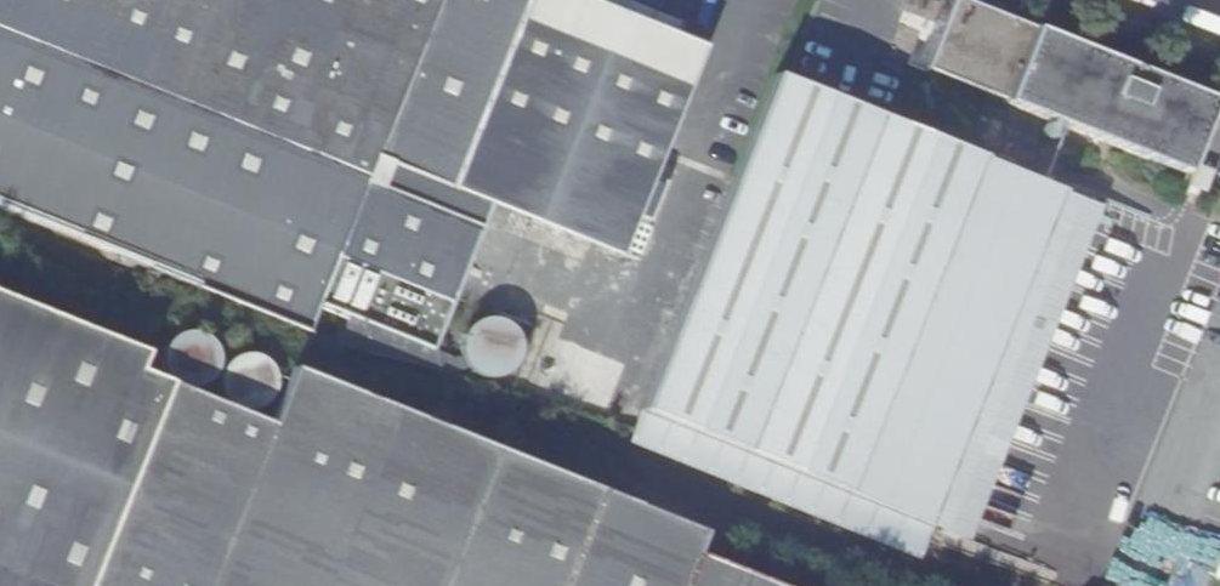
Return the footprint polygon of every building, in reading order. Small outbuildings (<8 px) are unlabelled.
[(293,329),(306,297),(442,350),(490,231),(373,185),(382,161),(457,191),(534,0),(0,0),(0,213),(293,329)] [(457,191),(614,253),(697,45),(584,0),(534,0),(457,191)] [(927,67),(1004,98),(1034,25),(969,0),(954,0),(927,67)] [(927,67),(927,70),(1190,172),(1219,95),(1034,25),(1004,98),(927,67)] [(638,409),(916,521),(960,538),(1112,175),(1067,157),(785,45),(638,409)] [(157,379),(131,367),(137,352),(0,298),(0,585),(78,585),(157,379)] [(469,373),(522,361),(511,315),(458,327),(469,373)] [(691,548),(699,527),(284,361),(262,420),(157,379),(78,585),(676,585),(691,548)] [(903,551),(916,521),(638,409),(634,418),(626,438),(903,551)] [(691,548),(676,585),(788,585),(691,548)]
